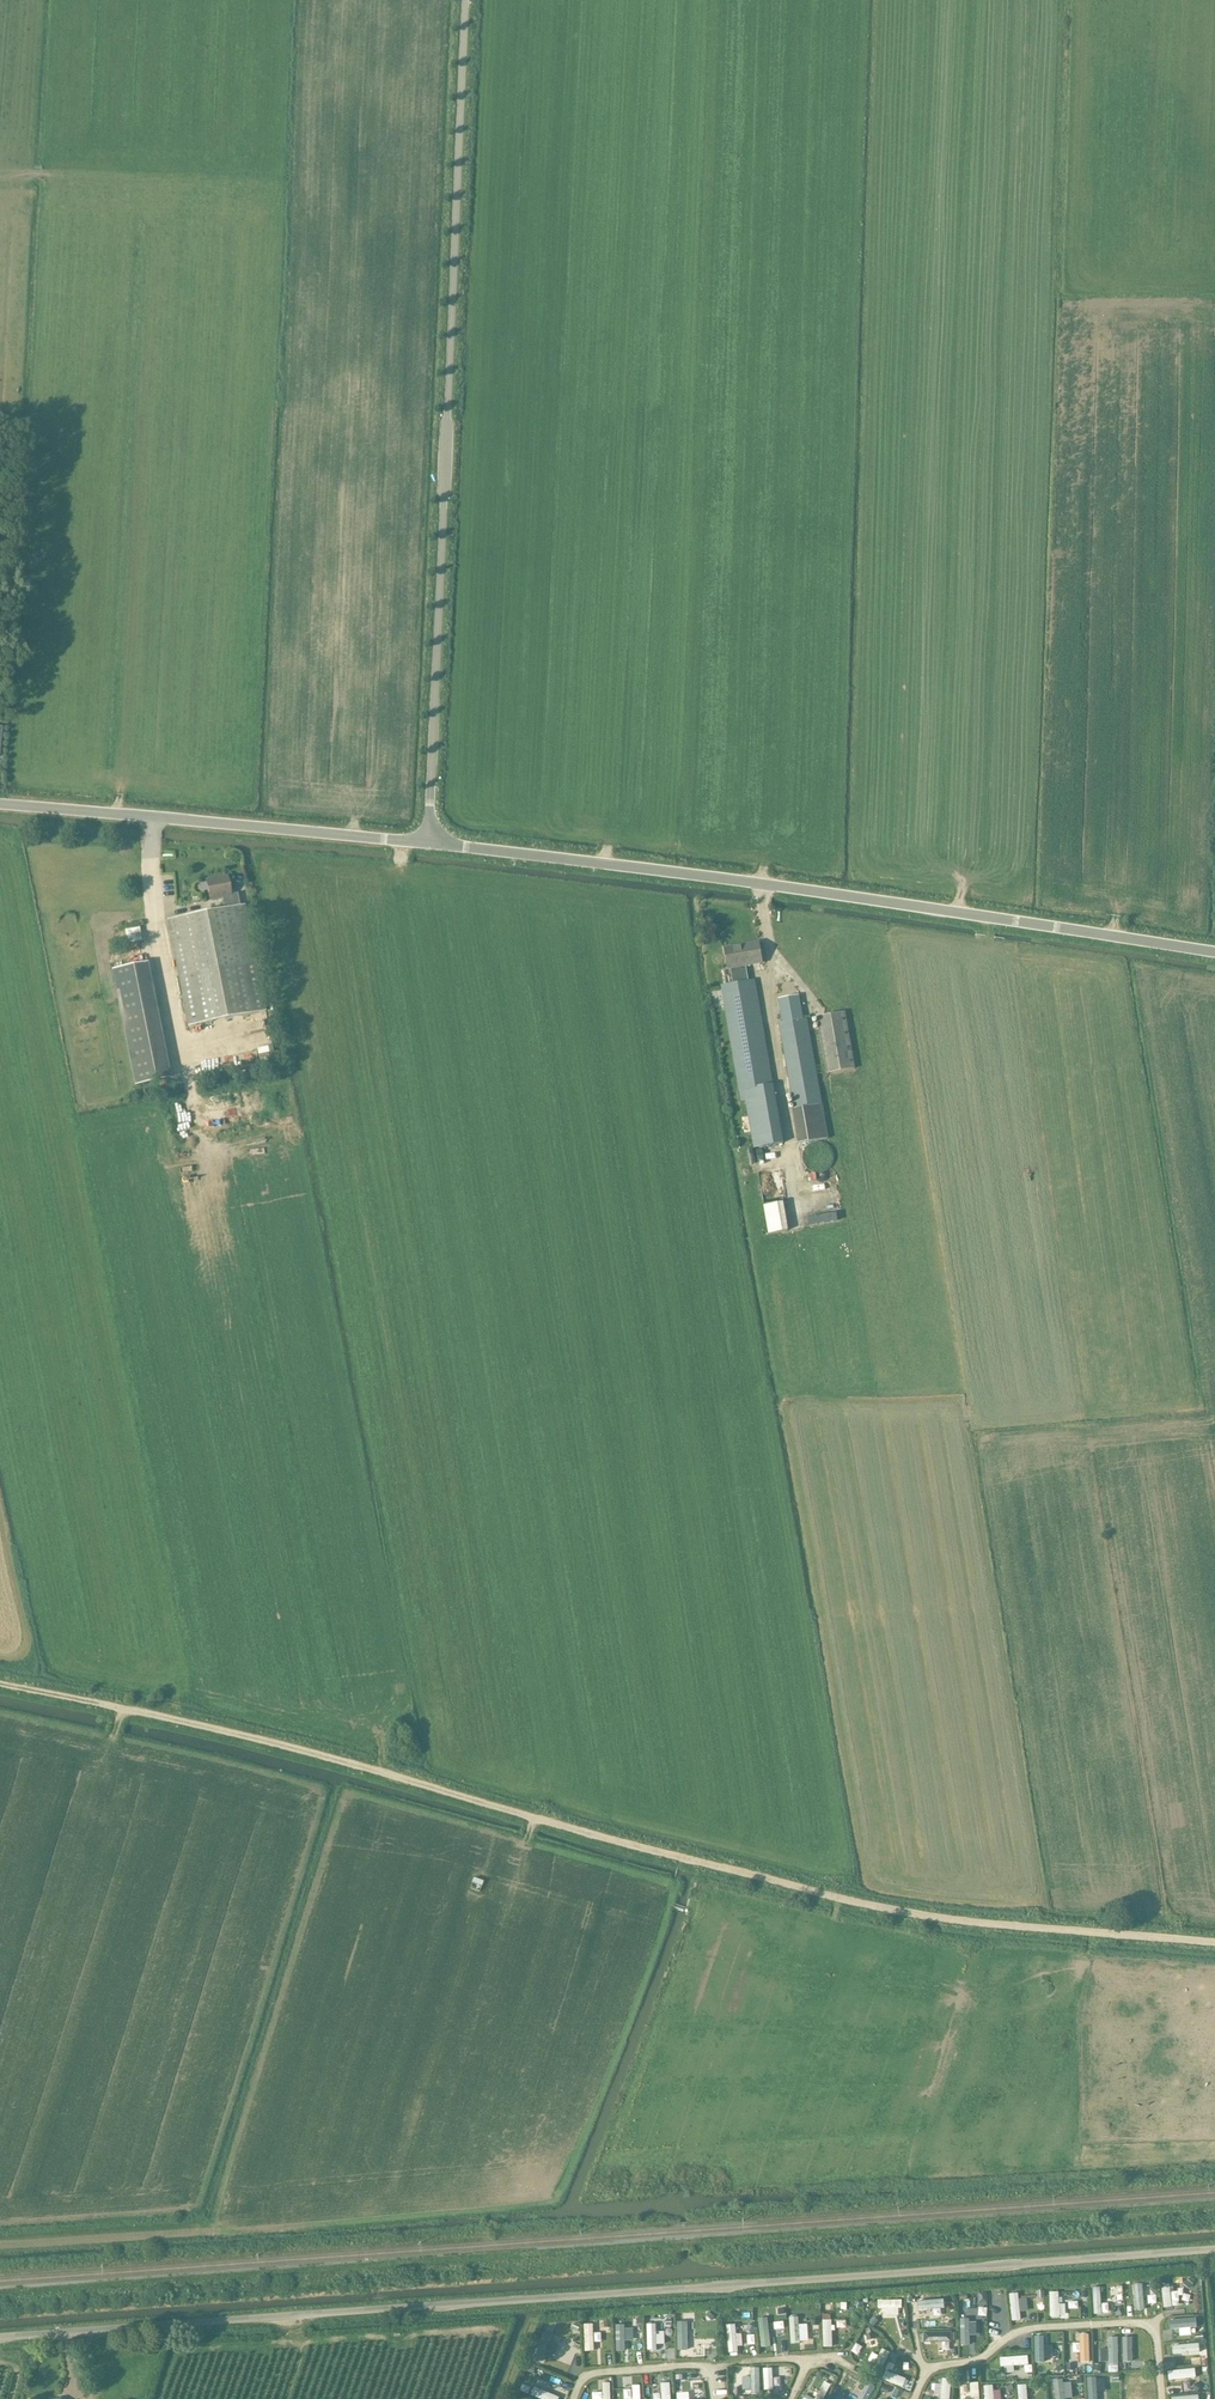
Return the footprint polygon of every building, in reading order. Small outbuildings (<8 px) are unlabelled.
[(246,904),(233,907),(230,896),(231,896),(228,877),(207,881),(211,900),(222,898),(224,909),(167,920),(188,1026),(189,1026),(190,1031),(207,1028),(206,1023),(267,1011),(261,984),(246,904)] [(126,943),(140,941),(139,928),(124,930),(126,943)] [(764,963),(760,943),(727,949),(730,969),(731,969),(733,984),(721,986),(722,991),(712,992),(715,1007),(724,1006),(739,1091),(740,1091),(741,1101),(746,1101),(748,1117),(742,1118),(745,1133),(751,1132),(754,1148),(783,1143),(775,1094),(753,1098),(751,1089),(773,1085),(755,980),(749,981),(746,966),(764,963)] [(168,1077),(148,962),(111,969),(131,1084),(168,1077)] [(855,1068),(845,1012),(817,1017),(827,1073),(855,1068)] [(822,1104),(807,1018),(779,1023),(794,1109),(792,1109),(798,1144),(829,1138),(823,1104),(822,1104)] [(232,1101),(216,1101),(216,1120),(232,1120),(232,1101)] [(818,1173),(821,1172),(824,1171),(825,1171),(826,1170),(827,1170),(829,1168),(830,1167),(831,1166),(832,1164),(832,1163),(833,1162),(833,1161),(834,1159),(834,1158),(834,1157),(834,1155),(833,1154),(833,1153),(833,1151),(832,1150),(831,1149),(831,1148),(830,1147),(829,1146),(827,1144),(826,1143),(824,1143),(823,1142),(822,1142),(819,1142),(818,1142),(815,1142),(814,1142),(813,1143),(811,1143),(810,1144),(809,1144),(808,1145),(807,1146),(806,1147),(805,1148),(805,1149),(804,1151),(804,1152),(803,1153),(803,1154),(803,1156),(803,1157),(803,1158),(803,1160),(803,1161),(804,1162),(804,1164),(805,1165),(806,1166),(807,1168),(808,1169),(809,1170),(811,1171),(812,1171),(813,1172),(814,1172),(817,1173),(818,1173)] [(788,1230),(784,1202),(764,1205),(768,1233),(788,1230)] [(835,1214),(807,1217),(807,1225),(836,1222),(835,1214)] [(473,1878),(470,1888),(480,1892),(483,1881),(473,1878)] [(1145,2310),(1144,2283),(1134,2283),(1135,2310),(1145,2310)] [(1172,2307),(1172,2300),(1178,2300),(1178,2291),(1170,2291),(1170,2283),(1162,2284),(1163,2307),(1172,2307)] [(1122,2302),(1122,2290),(1090,2291),(1091,2303),(1122,2302)] [(1059,2316),(1059,2291),(1049,2291),(1049,2316),(1059,2316)] [(1027,2310),(1026,2297),(1019,2298),(1018,2292),(1009,2293),(1011,2320),(1021,2319),(1020,2311),(1027,2310)] [(902,2307),(902,2299),(877,2299),(878,2309),(883,2309),(883,2317),(899,2317),(898,2307),(902,2307)] [(918,2309),(944,2308),(944,2299),(918,2299),(918,2309)] [(770,2314),(770,2320),(776,2320),(777,2328),(785,2328),(784,2313),(770,2314)] [(823,2317),(822,2346),(833,2346),(833,2317),(823,2317)] [(970,2317),(960,2317),(959,2345),(969,2345),(970,2317)] [(1194,2317),(1167,2318),(1167,2328),(1195,2327),(1194,2317)] [(759,2319),(760,2349),(769,2349),(768,2319),(759,2319)] [(552,2357),(557,2344),(549,2341),(556,2324),(547,2320),(530,2361),(543,2367),(548,2355),(552,2357)] [(677,2321),(677,2349),(688,2349),(688,2321),(677,2321)] [(801,2349),(800,2343),(814,2342),(814,2336),(808,2336),(807,2322),(789,2322),(790,2350),(801,2349)] [(583,2323),(584,2350),(594,2350),(593,2323),(583,2323)] [(665,2331),(656,2331),(657,2323),(647,2323),(646,2349),(664,2350),(665,2331)] [(739,2353),(735,2323),(725,2324),(730,2355),(739,2353)] [(951,2341),(951,2330),(923,2330),(923,2341),(951,2341)] [(1090,2361),(1089,2333),(1079,2333),(1079,2362),(1090,2361)] [(1044,2362),(1045,2336),(1034,2335),(1034,2361),(1044,2362)] [(1109,2365),(1118,2365),(1118,2337),(1108,2338),(1109,2365)] [(1124,2338),(1124,2351),(1135,2350),(1134,2338),(1124,2338)] [(855,2343),(850,2352),(857,2355),(862,2347),(855,2343)] [(1190,2354),(1189,2343),(1168,2344),(1169,2356),(1190,2354)] [(881,2350),(879,2355),(873,2352),(866,2367),(880,2374),(889,2354),(881,2350)] [(1030,2365),(1030,2355),(1000,2356),(1001,2374),(1013,2374),(1013,2366),(1030,2365)] [(518,2388),(541,2398),(558,2398),(560,2396),(564,2398),(571,2382),(554,2374),(551,2380),(538,2374),(539,2372),(528,2367),(518,2388)] [(751,2394),(761,2394),(760,2367),(750,2367),(751,2394)] [(763,2388),(779,2389),(780,2368),(764,2367),(763,2388)] [(903,2387),(906,2378),(886,2369),(882,2378),(903,2387)] [(1168,2379),(1196,2379),(1196,2369),(1168,2369),(1168,2379)] [(1105,2392),(1105,2377),(1087,2377),(1088,2398),(1098,2398),(1098,2392),(1105,2392)] [(857,2398),(868,2398),(877,2383),(868,2378),(857,2398)] [(814,2398),(823,2398),(832,2385),(825,2380),(813,2398),(814,2398)] [(1052,2380),(1053,2398),(1070,2398),(1069,2387),(1061,2387),(1061,2380),(1052,2380)] [(602,2398),(610,2398),(610,2381),(601,2381),(602,2398)] [(962,2385),(963,2398),(980,2398),(979,2381),(969,2382),(969,2385),(962,2385)] [(659,2383),(661,2398),(671,2398),(669,2382),(659,2383)] [(935,2382),(934,2394),(941,2395),(941,2398),(950,2398),(951,2383),(935,2382)] [(641,2384),(632,2384),(632,2398),(641,2398),(641,2384)] [(985,2398),(1001,2398),(1001,2389),(993,2389),(993,2384),(985,2384),(985,2398)] [(1018,2384),(1018,2398),(1027,2398),(1027,2384),(1018,2384)]
